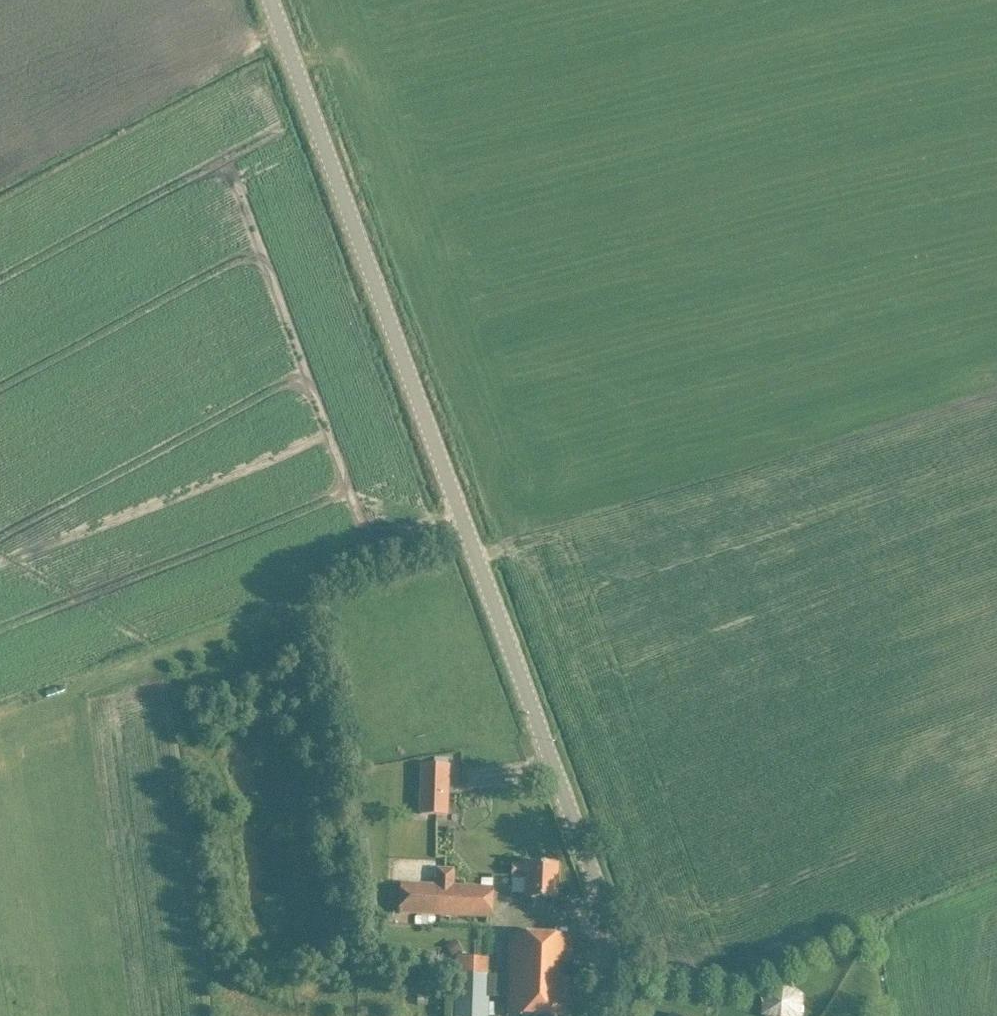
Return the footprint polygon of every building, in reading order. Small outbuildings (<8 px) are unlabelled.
[(250,714),(249,723),(260,724),(260,715),(250,714)] [(421,765),(420,814),(446,815),(447,766),(421,765)] [(525,897),(535,898),(555,899),(557,866),(527,865),(513,865),(512,877),(526,878),(525,897)] [(401,882),(399,913),(490,918),(492,879),(481,878),(481,887),(453,886),(454,869),(436,868),(436,883),(401,882)] [(509,974),(569,977),(570,937),(510,934),(509,974)] [(456,956),(455,974),(457,975),(487,976),(487,973),(488,958),(456,956)] [(455,974),(453,1015),(488,1015),(489,991),(508,992),(507,1014),(534,1015),(567,1015),(569,977),(509,974),(487,973),(487,976),(457,975),(455,974)] [(764,1004),(782,1015),(801,1015),(803,995),(784,983),(765,992),(764,1004)]
